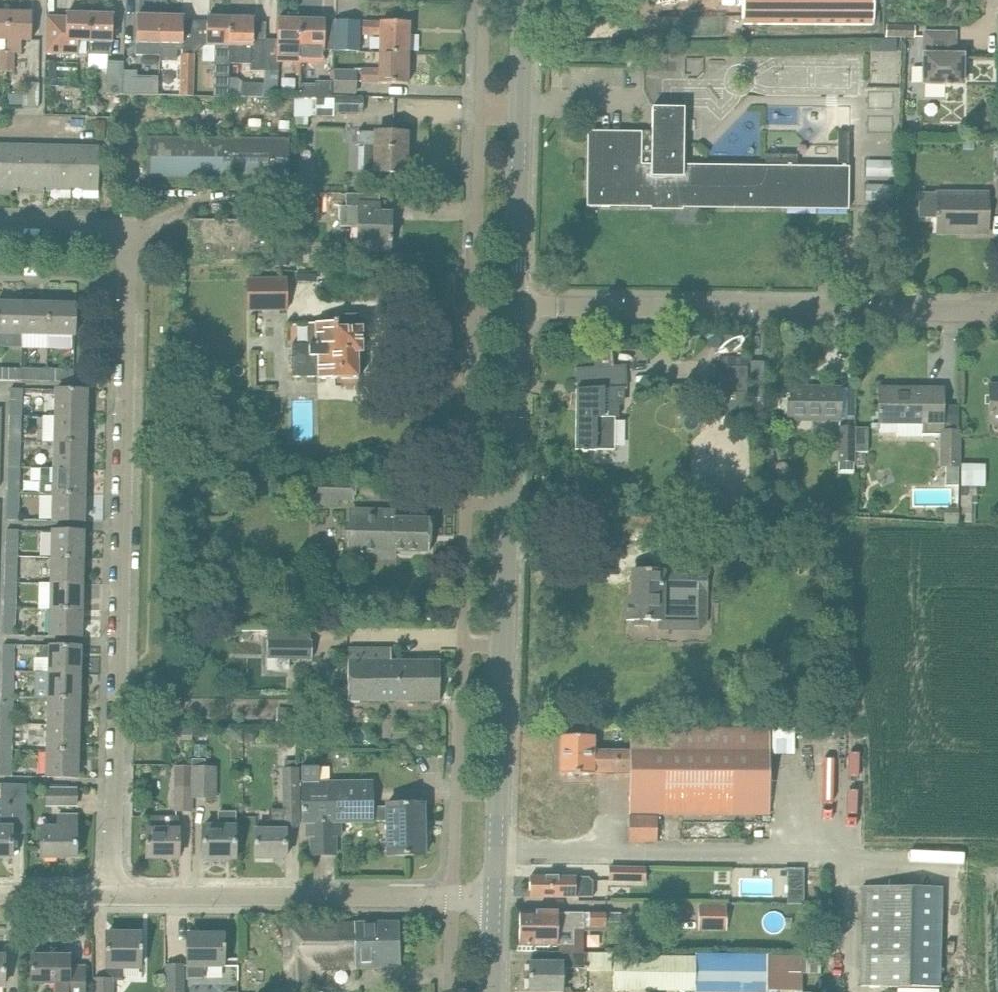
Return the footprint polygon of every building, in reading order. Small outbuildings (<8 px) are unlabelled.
[(742,23),(873,23),(874,0),(742,0),(742,23)] [(0,11),(0,40),(8,40),(8,12),(0,11)] [(7,53),(7,67),(14,67),(14,51),(24,52),(24,40),(31,40),(32,12),(8,12),(8,40),(7,53)] [(89,41),(90,13),(67,13),(67,16),(47,16),(46,53),(78,54),(78,41),(89,41)] [(90,13),(89,41),(90,41),(89,56),(112,57),(112,42),(113,14),(90,13)] [(137,15),(136,42),(136,55),(158,56),(159,15),(137,15)] [(159,15),(158,56),(160,56),(159,61),(177,62),(178,48),(182,49),(183,16),(159,15)] [(230,45),(231,17),(207,17),(207,44),(215,45),(213,95),(229,95),(229,78),(230,63),(230,45)] [(231,17),(230,45),(230,63),(249,64),(249,70),(264,71),(265,39),(253,38),(254,18),(231,17)] [(277,39),(265,39),(264,71),(277,71),(277,61),(298,62),(298,61),(299,19),(278,18),(277,39)] [(324,19),(299,19),(298,61),(316,61),(316,57),(323,57),(324,19)] [(336,20),(335,40),(335,51),(359,51),(360,20),(336,20)] [(379,52),(409,53),(410,22),(381,21),(381,22),(363,21),(363,34),(380,35),(379,52)] [(911,36),(911,26),(887,25),(886,36),(911,36)] [(955,33),(935,32),(925,32),(925,54),(924,54),(924,83),(945,83),(945,86),(951,86),(951,83),(963,84),(963,55),(951,55),(951,47),(954,47),(955,33)] [(409,53),(379,52),(379,69),(361,69),(361,81),(379,82),(379,83),(408,83),(409,53)] [(194,54),(182,53),(181,96),(192,96),(194,54)] [(122,95),(123,64),(110,64),(109,94),(122,95)] [(123,64),(122,95),(136,95),(137,64),(123,64)] [(316,97),(332,98),(333,66),(318,66),(316,97)] [(335,92),(355,93),(355,73),(335,72),(335,92)] [(229,78),(229,95),(242,95),(242,78),(229,78)] [(23,82),(23,107),(39,107),(39,82),(23,82)] [(195,83),(195,93),(203,93),(203,83),(195,83)] [(335,111),(363,112),(363,97),(335,96),(335,111)] [(392,109),(391,97),(376,100),(377,111),(392,109)] [(299,98),(295,98),(295,115),(335,115),(335,99),(332,99),(299,98)] [(684,107),(672,107),(652,107),(652,132),(588,131),(587,206),(651,207),(651,209),(683,209),(683,207),(849,209),(849,165),(684,163),(684,107)] [(837,163),(850,163),(851,131),(838,130),(837,163)] [(356,133),(356,144),(364,144),(364,171),(376,171),(385,171),(405,172),(406,133),(386,132),(377,132),(377,133),(356,133)] [(148,138),(148,157),(148,177),(289,179),(289,139),(148,138)] [(974,139),(964,139),(964,149),(974,149),(974,139)] [(18,145),(0,144),(0,185),(17,186),(18,145)] [(45,145),(18,145),(17,186),(44,186),(45,145)] [(72,146),(45,145),(44,186),(71,187),(72,146)] [(72,146),(71,187),(98,188),(99,147),(72,146)] [(896,195),(897,160),(868,160),(867,176),(893,176),(893,195),(896,195)] [(340,206),(340,226),(359,227),(358,240),(372,241),(372,250),(390,250),(390,241),(392,241),(392,237),(390,237),(391,213),(386,213),(386,201),(380,201),(380,194),(372,194),(350,193),(350,206),(345,206),(340,206)] [(920,193),(920,217),(936,217),(938,217),(937,227),(966,227),(966,232),(987,233),(988,213),(988,193),(938,193),(920,193)] [(305,200),(305,214),(319,215),(319,201),(305,200)] [(270,220),(208,219),(188,219),(188,259),(269,260),(270,220)] [(285,278),(247,280),(248,311),(287,309),(285,278)] [(22,302),(0,302),(0,333),(22,334),(22,302)] [(22,302),(22,334),(48,334),(49,303),(22,302)] [(75,303),(49,303),(48,334),(75,335),(75,303)] [(309,344),(291,344),(291,347),(292,378),(317,377),(317,380),(320,380),(320,378),(339,378),(359,378),(359,349),(361,349),(361,320),(356,315),(342,316),(337,321),(337,320),(333,321),(333,323),(313,323),(313,324),(308,324),(309,344)] [(595,367),(576,368),(577,389),(576,389),(575,450),(583,450),(583,452),(587,452),(587,450),(595,450),(613,450),(614,417),(619,417),(620,401),(604,401),(604,386),(627,385),(625,365),(613,366),(612,350),(611,350),(611,353),(595,354),(595,367)] [(750,397),(764,397),(764,361),(750,361),(750,397)] [(747,393),(747,387),(747,367),(719,366),(719,392),(747,393)] [(21,368),(0,368),(0,379),(20,379),(21,368)] [(47,368),(21,368),(20,379),(47,380),(47,368)] [(69,369),(47,368),(47,380),(68,380),(69,369)] [(786,398),(788,398),(788,418),(840,419),(840,387),(788,387),(788,395),(786,395),(786,398)] [(11,388),(11,415),(21,415),(22,388),(11,388)] [(879,388),(879,422),(879,431),(898,432),(898,422),(926,423),(926,431),(942,431),(943,389),(879,388)] [(54,389),(54,415),(86,416),(87,390),(54,389)] [(989,410),(989,422),(997,422),(997,391),(989,390),(989,410)] [(21,415),(11,415),(10,441),(20,441),(21,415)] [(54,415),(53,442),(86,442),(86,416),(54,415)] [(856,448),(856,426),(839,426),(839,449),(834,449),(834,462),(856,462),(856,448)] [(869,426),(856,426),(856,448),(869,448),(869,426)] [(960,468),(961,434),(942,434),(941,467),(946,467),(960,468)] [(10,441),(9,466),(20,467),(20,441),(10,441)] [(86,442),(53,442),(52,468),(85,469),(86,442)] [(963,485),(987,484),(987,461),(963,462),(963,485)] [(9,466),(9,493),(19,494),(20,467),(9,466)] [(946,467),(945,485),(960,485),(960,468),(946,467)] [(52,468),(52,494),(85,495),(85,469),(52,468)] [(316,479),(316,505),(335,506),(335,502),(352,502),(352,480),(316,479)] [(19,494),(9,493),(8,519),(18,519),(19,494)] [(85,495),(52,494),(51,520),(84,521),(85,495)] [(961,503),(961,522),(975,522),(975,503),(961,503)] [(945,508),(945,522),(958,522),(958,508),(945,508)] [(346,524),(345,544),(351,544),(351,555),(380,555),(380,550),(399,551),(402,554),(410,555),(413,551),(430,551),(431,518),(411,517),(381,517),(381,511),(352,510),(352,524),(346,524)] [(6,554),(17,555),(18,527),(7,526),(6,554)] [(50,530),(50,557),(83,557),(84,531),(50,530)] [(664,538),(663,555),(686,556),(686,539),(664,538)] [(83,557),(50,557),(49,583),(82,584),(83,557)] [(627,599),(626,620),(646,620),(662,621),(663,587),(688,588),(698,588),(698,622),(707,622),(708,569),(688,569),(663,568),(663,570),(653,570),(633,570),(632,599),(627,599)] [(82,584),(49,583),(48,609),(82,610),(82,584)] [(663,587),(662,621),(698,622),(698,588),(688,588),(663,587)] [(16,608),(4,608),(4,634),(15,634),(16,608)] [(82,610),(48,609),(48,635),(81,636),(82,610)] [(269,631),(269,669),(290,669),(290,657),(310,657),(310,631),(269,631)] [(4,642),(3,670),(13,670),(14,643),(4,642)] [(440,661),(420,661),(389,661),(389,644),(348,643),(347,700),(440,700),(440,661)] [(47,672),(80,672),(81,646),(48,645),(47,672)] [(80,672),(47,672),(46,698),(80,699),(80,672)] [(2,696),(2,723),(12,723),(12,696),(2,696)] [(80,699),(46,698),(46,724),(79,725),(80,699)] [(278,710),(277,725),(298,726),(299,712),(278,710)] [(2,723),(1,748),(11,749),(12,723),(2,723)] [(79,725),(46,724),(45,751),(78,751),(79,725)] [(560,735),(560,774),(594,774),(594,769),(630,769),(630,812),(768,814),(769,726),(630,725),(630,750),(593,749),(593,736),(580,736),(560,735)] [(248,728),(244,732),(244,737),(248,741),(253,741),(257,737),(257,732),(253,728),(248,728)] [(11,749),(1,748),(0,774),(10,774),(11,749)] [(78,751),(45,751),(44,777),(77,777),(78,751)] [(192,798),(192,765),(175,765),(175,809),(192,809),(192,798)] [(213,765),(192,765),(192,798),(213,798),(213,765)] [(319,766),(302,767),(303,823),(306,822),(307,836),(311,836),(311,854),(336,854),(336,835),(340,835),(340,822),(391,821),(392,855),(425,855),(424,803),(387,804),(387,806),(372,806),(372,781),(319,782),(319,766)] [(299,768),(286,768),(286,808),(299,808),(299,768)] [(0,827),(0,857),(12,857),(12,827),(26,827),(26,807),(26,786),(0,786),(0,807),(0,827)] [(47,792),(47,805),(77,805),(77,792),(47,792)] [(286,808),(286,816),(269,816),(269,830),(255,830),(255,858),(285,858),(286,828),(299,828),(299,808),(286,808)] [(204,827),(204,838),(203,858),(234,858),(235,833),(233,833),(233,813),(218,813),(218,827),(204,827)] [(76,815),(58,814),(58,827),(41,827),(41,857),(76,857),(76,815)] [(630,814),(629,842),(657,842),(658,814),(630,814)] [(146,842),(146,845),(147,845),(147,857),(178,858),(178,816),(163,816),(148,816),(148,829),(147,842),(146,842)] [(611,864),(611,880),(646,880),(647,864),(611,864)] [(788,868),(788,878),(803,878),(803,868),(788,868)] [(575,874),(575,876),(530,876),(530,896),(594,896),(594,874),(575,874)] [(940,986),(940,884),(866,885),(866,986),(940,986)] [(727,904),(699,904),(699,927),(727,927),(727,904)] [(588,912),(540,911),(520,911),(519,945),(556,945),(557,926),(582,927),(582,930),(590,930),(591,925),(604,925),(604,922),(604,912),(604,911),(588,910),(588,912)] [(604,912),(604,922),(620,922),(620,912),(604,912)] [(286,988),(310,988),(310,969),(357,969),(401,965),(399,922),(356,922),(356,923),(285,924),(285,955),(286,988)] [(95,991),(111,991),(111,980),(123,980),(123,968),(142,968),(142,950),(142,946),(140,946),(140,933),(107,933),(107,979),(95,979),(95,991)] [(225,965),(225,949),(225,945),(223,945),(224,934),(187,934),(187,978),(202,978),(202,965),(225,965)] [(586,953),(586,952),(561,952),(561,962),(530,962),(529,991),(533,991),(561,991),(562,966),(611,966),(611,953),(586,953)] [(614,989),(695,990),(695,991),(801,991),(802,973),(820,973),(820,958),(802,958),(614,955),(614,989)] [(84,967),(69,967),(69,956),(32,956),(32,984),(55,984),(55,991),(84,991),(84,967)] [(167,991),(182,991),(183,961),(168,961),(167,991)]
